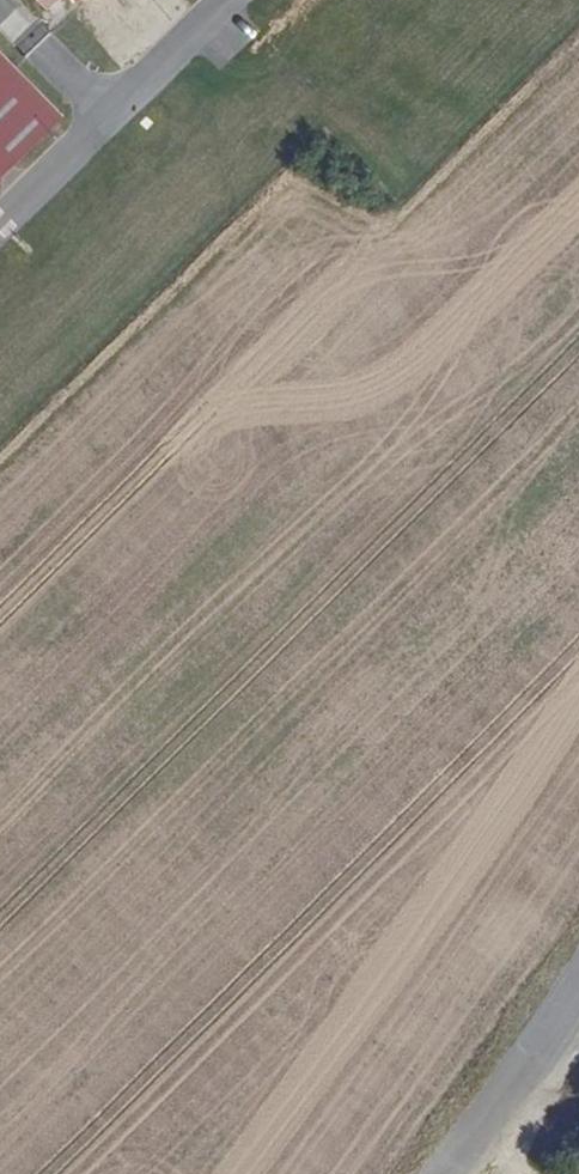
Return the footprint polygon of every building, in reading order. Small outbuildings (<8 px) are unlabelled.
[(49,8),(58,0),(42,0),(49,8)] [(1,50),(0,50),(0,174),(62,112),(17,67),(1,50)]
